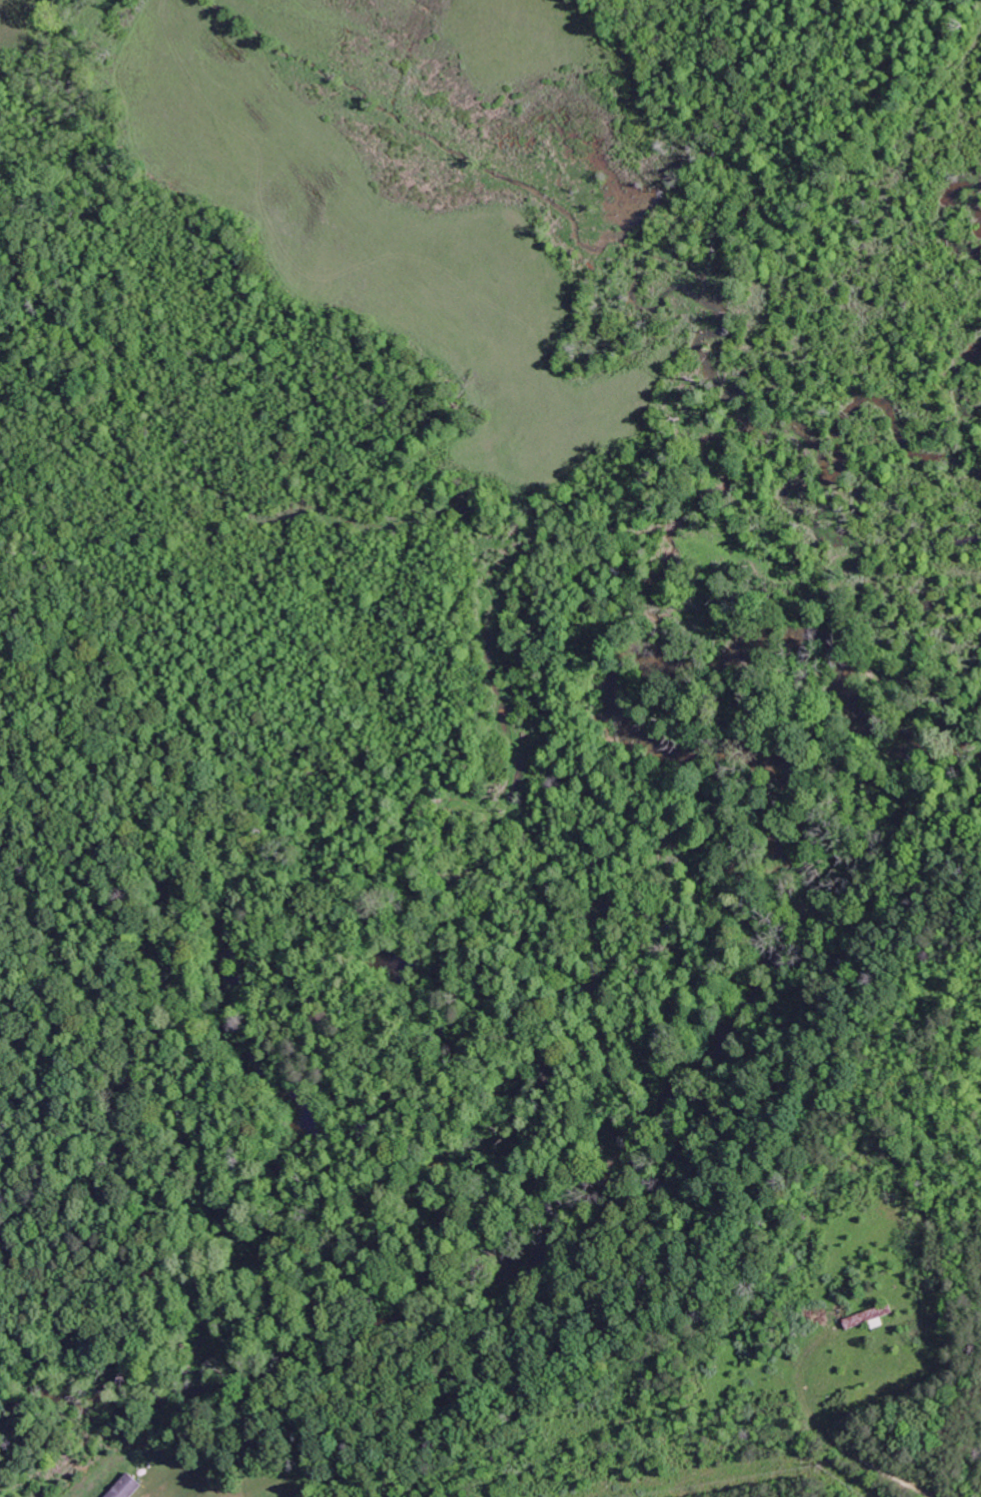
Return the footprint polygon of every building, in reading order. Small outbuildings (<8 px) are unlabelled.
[(133,1473),(110,1496),(136,1496),(147,1485),(133,1473)]
